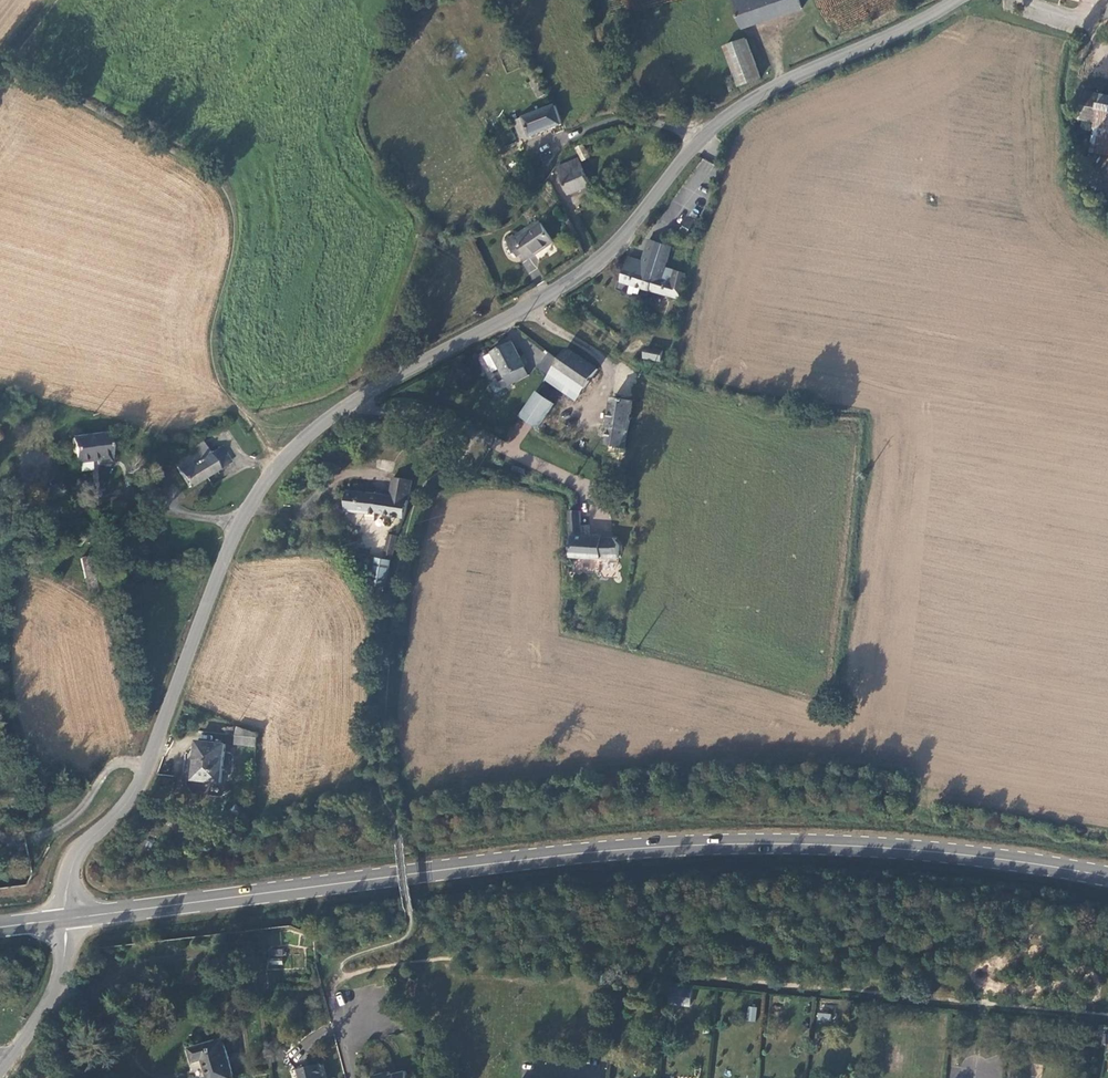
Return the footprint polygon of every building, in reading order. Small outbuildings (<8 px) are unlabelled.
[(771,17),(765,0),(733,0),(742,26),(771,17)] [(800,6),(798,0),(765,0),(771,17),(800,6)] [(725,47),(739,85),(761,78),(747,40),(725,47)] [(546,94),(538,80),(531,83),(539,98),(546,94)] [(1079,120),(1097,122),(1102,96),(1075,91),(1072,108),(1081,110),(1079,120)] [(1102,96),(1097,122),(1107,125),(1107,97),(1102,96)] [(522,140),(563,124),(556,106),(515,121),(522,140)] [(1107,158),(1107,152),(1107,125),(1097,122),(1091,156),(1107,158)] [(590,156),(584,144),(578,147),(584,160),(590,156)] [(567,193),(590,185),(578,158),(558,166),(567,193)] [(555,192),(549,182),(544,185),(549,195),(555,192)] [(692,218),(686,232),(694,236),(699,221),(692,218)] [(553,242),(543,225),(519,241),(516,236),(508,240),(518,256),(525,252),(529,258),(553,242)] [(662,245),(662,244),(649,239),(641,261),(628,257),(620,280),(648,288),(657,259),(662,245)] [(657,259),(666,262),(670,247),(662,244),(662,245),(657,259)] [(529,274),(537,269),(530,258),(522,263),(529,274)] [(648,288),(681,297),(686,273),(664,267),(666,262),(657,259),(648,288)] [(512,343),(486,356),(495,373),(501,369),(505,377),(524,367),(512,343)] [(663,350),(647,345),(644,356),(660,360),(663,350)] [(574,350),(566,361),(561,369),(590,389),(603,371),(574,350)] [(540,365),(556,375),(561,369),(566,361),(550,352),(540,365)] [(582,400),(590,389),(561,369),(556,375),(553,380),(582,400)] [(566,394),(551,383),(527,416),(543,426),(566,394)] [(614,397),(606,444),(621,446),(625,447),(633,401),(614,397)] [(111,463),(111,461),(107,434),(72,439),(74,450),(77,462),(96,460),(98,466),(111,463)] [(191,487),(231,462),(223,447),(210,454),(202,444),(174,460),(191,487)] [(620,453),(621,446),(606,444),(605,450),(620,453)] [(392,477),(390,496),(396,496),(399,478),(392,477)] [(348,490),(345,511),(367,514),(366,521),(377,522),(378,513),(405,516),(410,480),(399,478),(396,496),(390,496),(348,490)] [(572,538),(571,557),(601,559),(619,558),(619,545),(613,537),(581,536),(580,511),(568,511),(568,537),(572,538)] [(393,555),(397,537),(390,534),(386,554),(393,555)] [(384,594),(391,560),(378,557),(372,584),(375,585),(374,591),(384,594)] [(258,733),(238,726),(236,742),(257,745),(258,733)] [(196,778),(222,781),(225,751),(226,742),(198,739),(196,758),(199,758),(196,778)] [(225,751),(222,781),(231,782),(235,752),(225,751)] [(0,770),(0,792),(11,788),(6,769),(0,770)] [(689,1007),(691,989),(670,987),(668,1005),(689,1007)] [(755,1022),(757,1007),(748,1006),(746,1021),(755,1022)] [(817,1012),(816,1020),(830,1021),(831,1014),(817,1012)] [(228,1059),(223,1039),(189,1048),(193,1061),(202,1059),(208,1077),(234,1077),(228,1059)] [(299,1069),(301,1077),(325,1077),(321,1063),(299,1069)] [(374,1074),(374,1077),(408,1077),(406,1069),(391,1073),(390,1070),(374,1074)]
